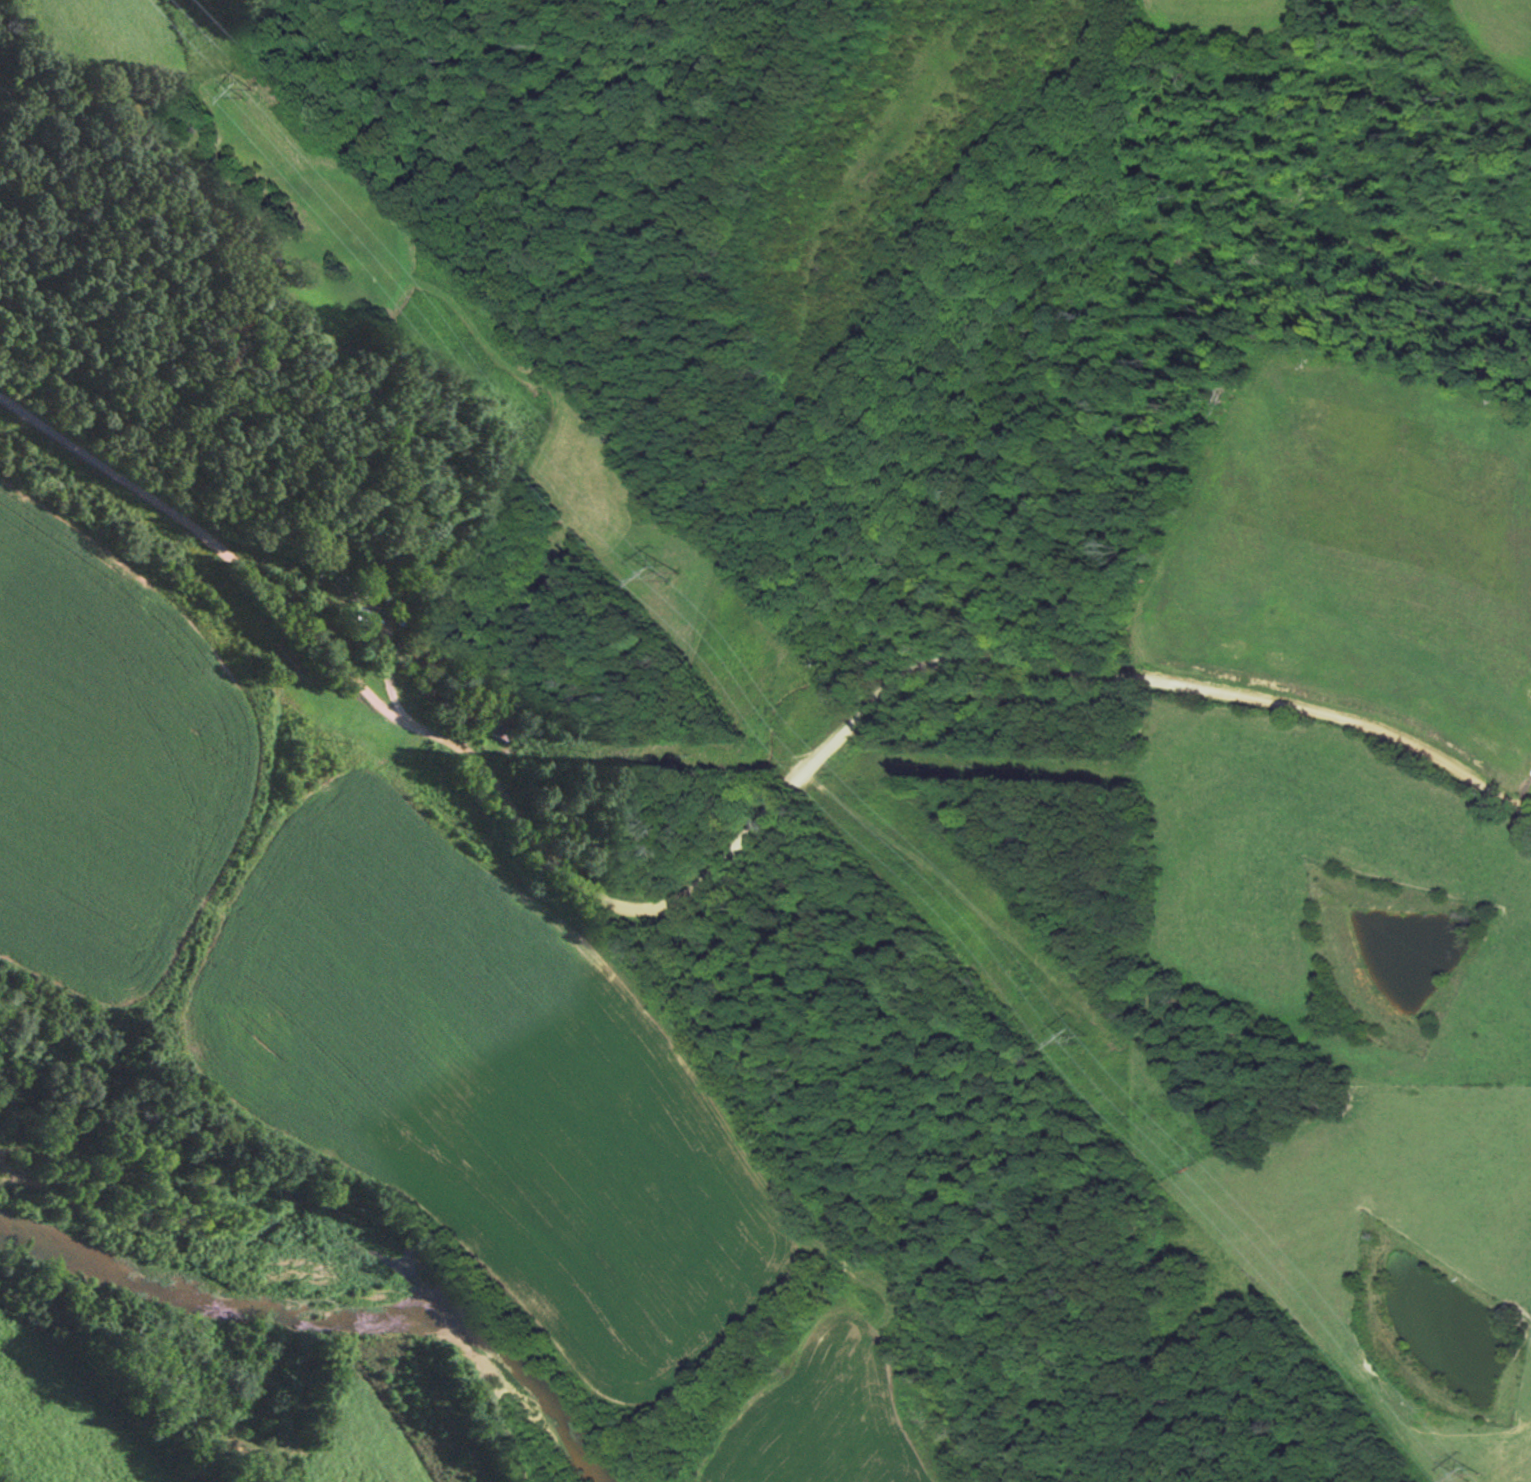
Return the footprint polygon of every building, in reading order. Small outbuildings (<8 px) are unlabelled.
[(483,731),(502,741),(513,721),(494,711),(483,731)]
